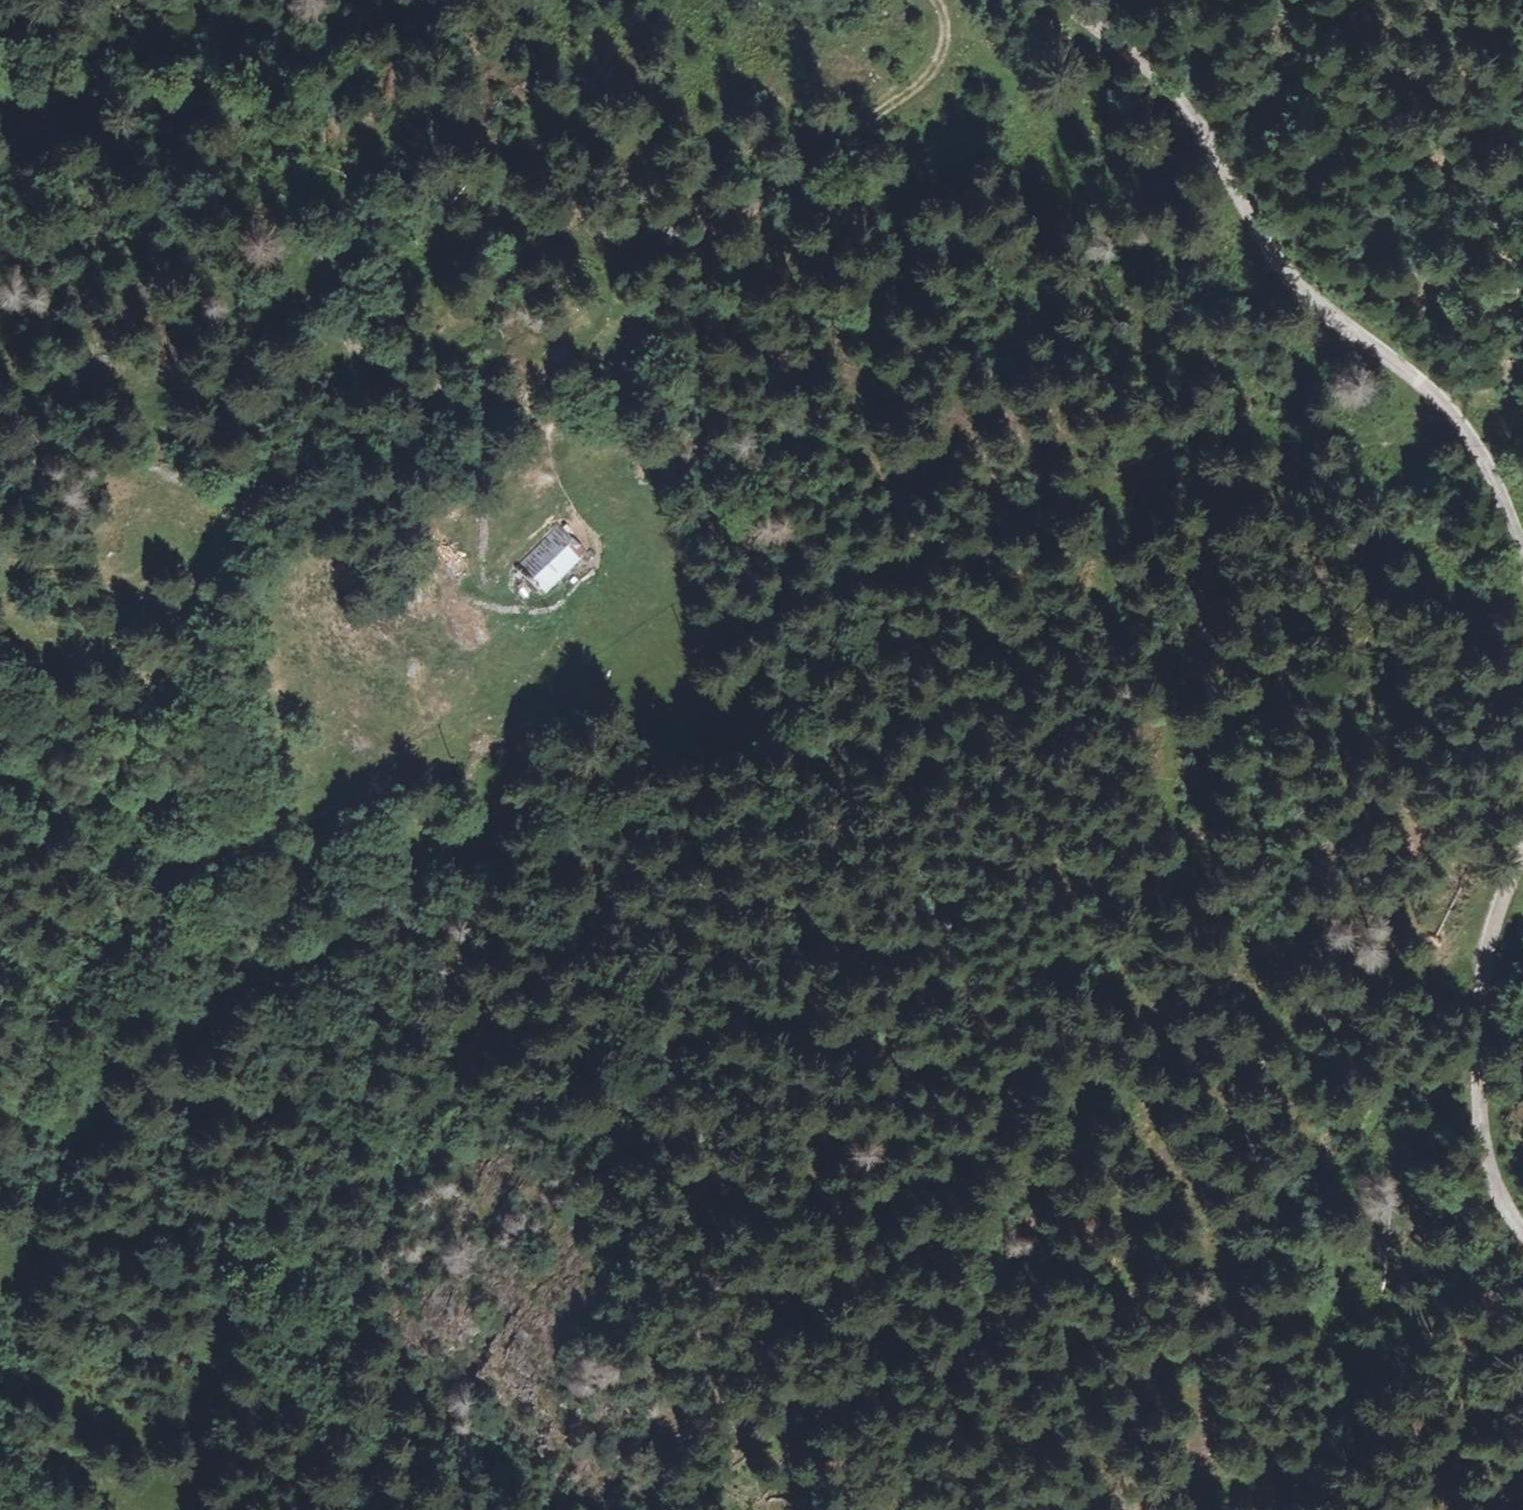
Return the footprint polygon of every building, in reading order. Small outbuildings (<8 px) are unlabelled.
[(522,571),(545,597),(588,558),(564,533),(522,571)]
